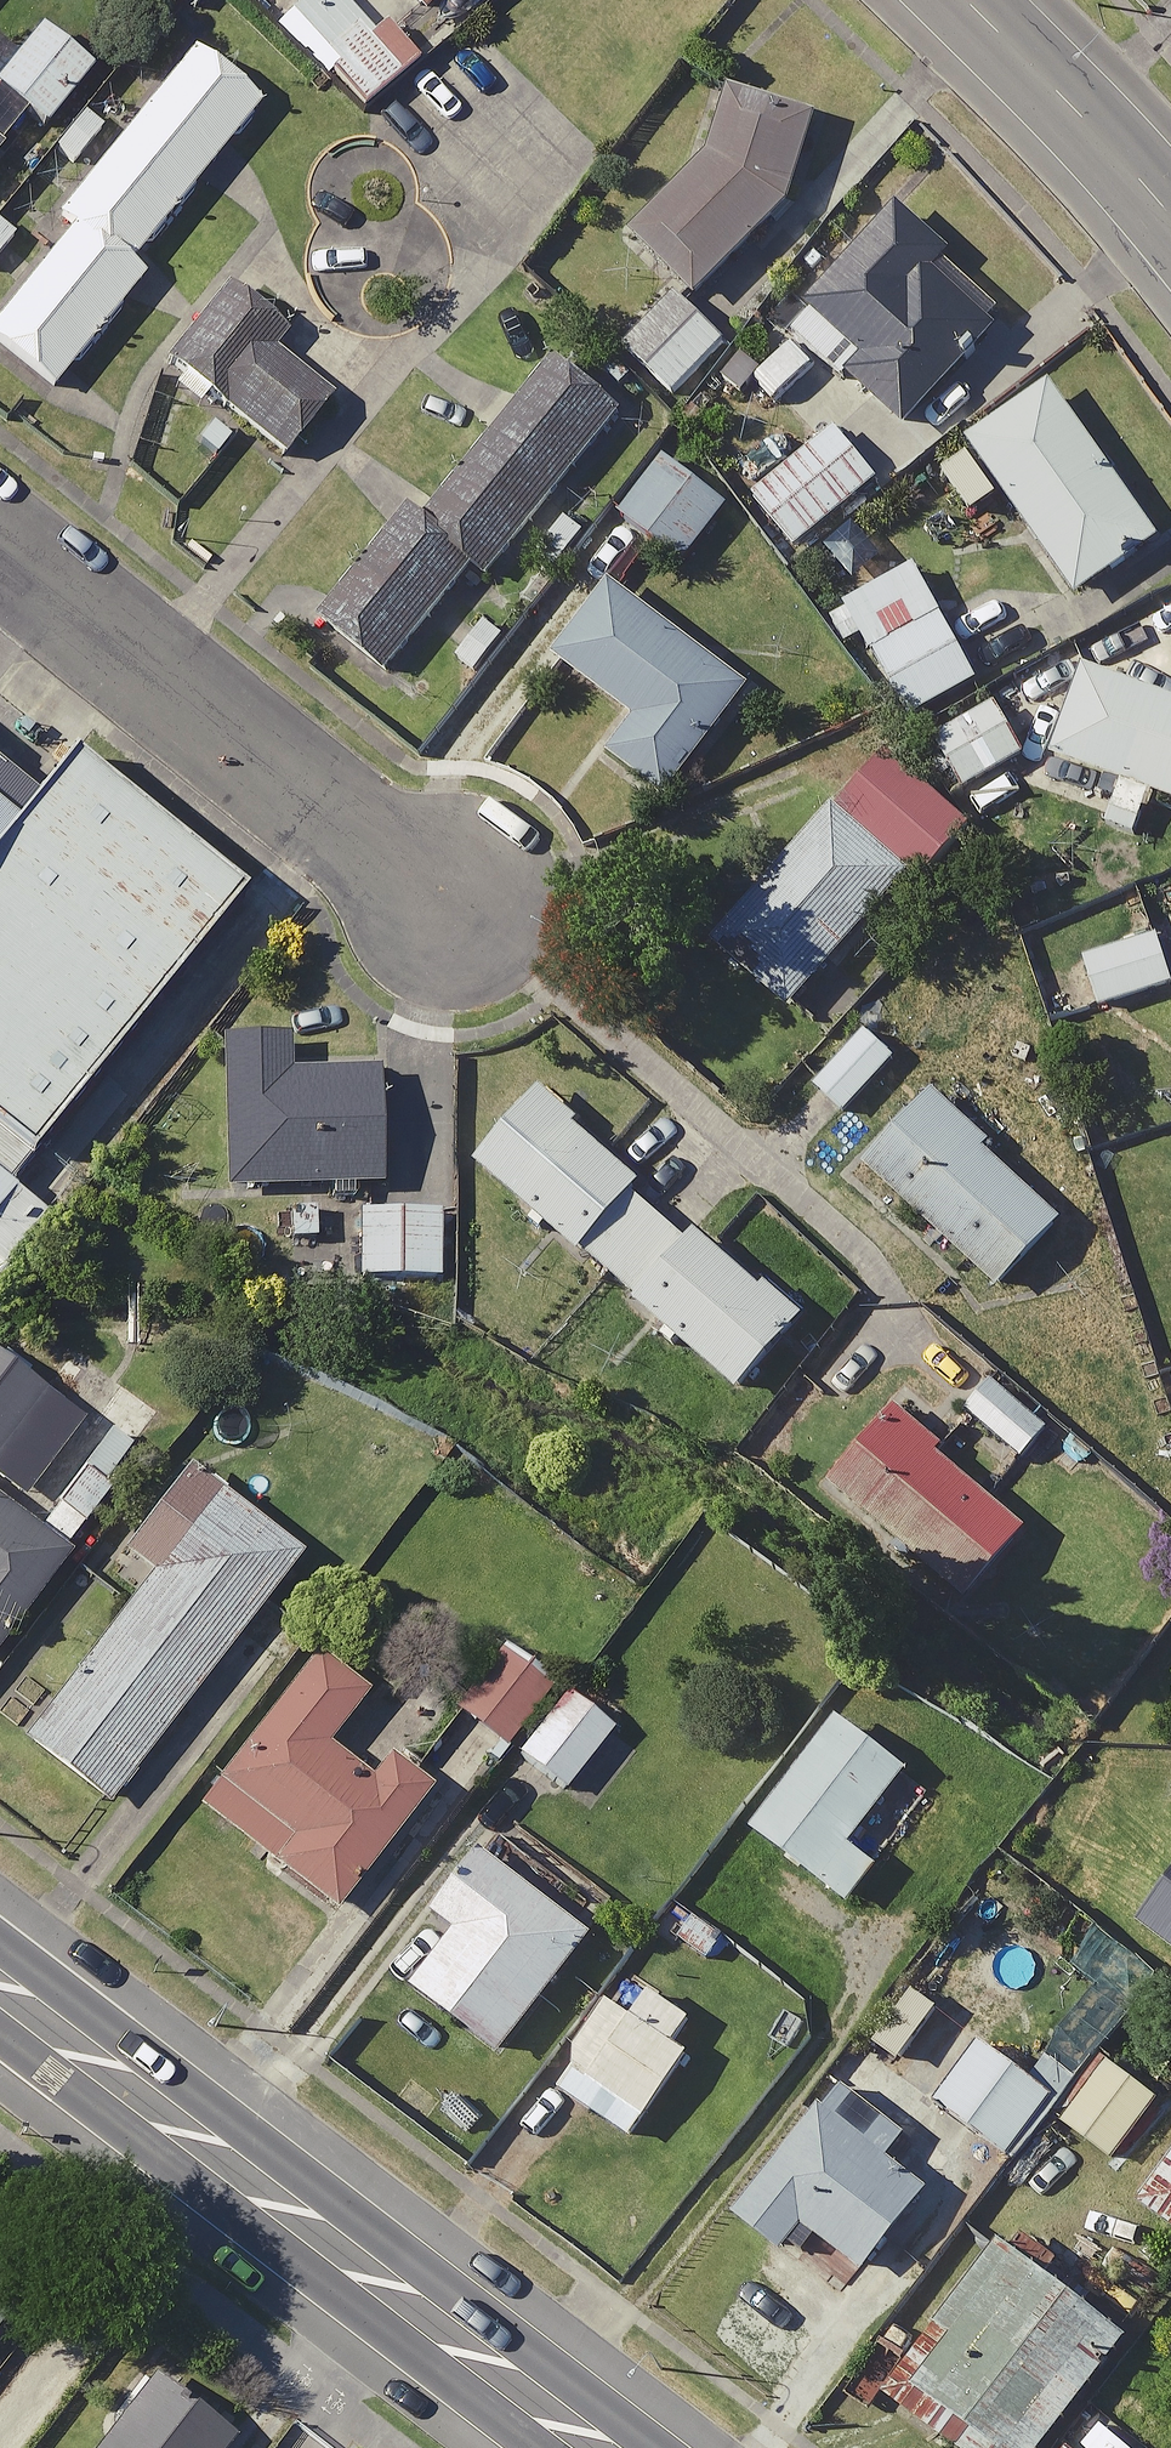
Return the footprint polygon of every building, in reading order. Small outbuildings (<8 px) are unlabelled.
[(351,0),(321,0),(300,21),(348,67),(383,31),(351,0)] [(432,17),(449,0),(415,0),(432,17)] [(41,112),(69,136),(113,85),(38,21),(18,46),(1,31),(0,32),(0,161),(41,112)] [(426,71),(392,34),(341,80),(375,117),(426,71)] [(203,57),(75,229),(81,233),(0,341),(0,343),(59,387),(269,106),(203,57)] [(836,135),(762,82),(641,247),(715,300),(836,135)] [(950,257),(909,218),(822,309),(798,334),(902,434),(1003,328),(940,267),(950,257)] [(732,342),(675,290),(625,345),(682,397),(732,342)] [(290,335),(239,293),(178,368),(292,460),(337,404),(275,354),(290,335)] [(820,368),(790,341),(757,377),(786,404),(820,368)] [(443,517),(430,507),(334,626),(394,674),(481,566),(495,577),(524,541),(562,572),(591,537),(553,505),(626,414),(565,365),(443,517)] [(1167,547),(1064,395),(982,450),(1086,603),(1167,547)] [(886,488),(841,432),(760,497),(805,553),(886,488)] [(737,509),(661,454),(618,515),(694,569),(737,509)] [(987,683),(922,572),(856,611),(921,722),(987,683)] [(760,693),(624,591),(568,665),(649,726),(622,762),(677,803),(760,693)] [(1096,671),(1064,763),(1129,785),(1114,828),(1146,840),(1160,799),(1170,802),(1170,697),(1096,671)] [(1037,763),(1005,702),(942,735),(974,796),(1037,763)] [(995,836),(903,751),(723,944),(799,1015),(901,906),(916,921),(995,836)] [(202,963),(0,798),(0,1208),(202,963)] [(1164,936),(1091,959),(1108,1013),(1170,993),(1170,960),(1164,936)] [(904,1062),(873,1033),(821,1088),(852,1117),(904,1062)] [(299,1080),(299,1047),(236,1048),(238,1197),(396,1194),(395,1137),(424,1136),(423,1078),(299,1080)] [(598,1132),(537,1084),(473,1167),(682,1329),(675,1338),(756,1400),(817,1321),(642,1186),(646,1180),(592,1138),(598,1132)] [(994,1145),(938,1092),(870,1165),(1011,1297),(1073,1230),(989,1151),(994,1145)] [(450,1285),(453,1207),(370,1204),(368,1282),(450,1285)] [(0,1345),(0,1475),(35,1502),(66,1463),(25,1432),(58,1390),(0,1345)] [(1056,1433),(992,1380),(968,1410),(1031,1463),(1056,1433)] [(1037,1538),(909,1425),(849,1493),(977,1606),(1037,1538)] [(0,1495),(0,1661),(80,1556),(0,1495)] [(311,1559),(232,1500),(173,1580),(165,1574),(37,1746),(123,1810),(311,1559)] [(558,1691),(503,1646),(455,1705),(510,1750),(558,1691)] [(375,1696),(329,1662),(213,1814),(342,1913),(436,1789),(393,1756),(376,1779),(335,1748),(375,1696)] [(631,1743),(572,1698),(526,1759),(584,1804),(631,1743)] [(922,1779),(844,1716),(755,1827),(856,1909),(887,1870),(863,1852),(922,1779)] [(601,1941),(492,1856),(444,1918),(468,1936),(424,1993),(509,2059),(601,1941)] [(1146,1925),(1170,1944),(1170,1892),(1146,1925)] [(573,2049),(593,2063),(570,2095),(642,2145),(701,2062),(684,2050),(687,2044),(706,2018),(631,1966),(573,2049)] [(1051,2110),(1063,2094),(988,2033),(936,2098),(1012,2159),(1051,2110)] [(1063,2094),(1051,2110),(1117,2163),(1164,2105),(1098,2051),(1063,2094)] [(936,2194),(828,2112),(746,2219),(794,2256),(813,2231),(872,2276),(936,2194)] [(1138,2199),(1170,2224),(1170,2155),(1138,2199)] [(1008,2249),(897,2402),(961,2447),(1058,2447),(1135,2341),(1008,2249)] [(168,2379),(111,2447),(249,2447),(250,2447),(168,2379)]
